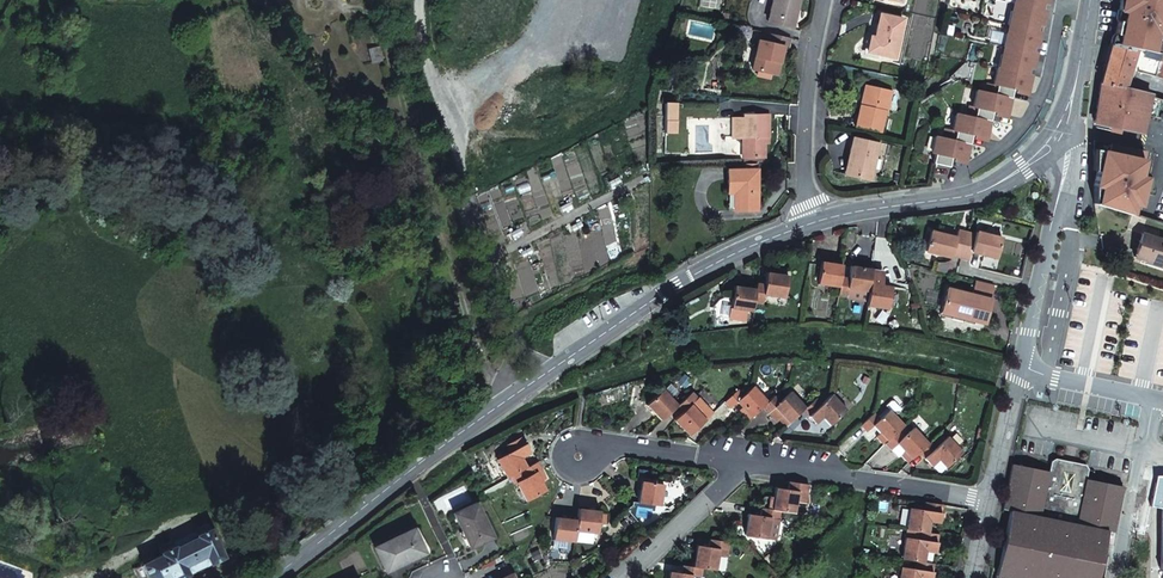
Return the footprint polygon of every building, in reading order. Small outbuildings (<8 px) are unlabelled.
[(790,26),(796,0),(770,0),(765,20),(790,26)] [(1048,0),(1008,0),(1008,3),(1010,3),(1009,11),(1006,11),(1004,24),(1006,25),(1005,32),(1003,32),(1000,45),(1002,46),(1001,54),(999,53),(996,67),(995,66),(992,84),(996,85),(994,93),(975,90),(972,107),(976,108),(974,116),(956,112),(952,130),(955,130),(953,139),(935,135),(931,152),(935,153),(932,162),(949,166),(951,156),(966,160),(971,134),(986,137),(992,111),(1007,113),(1013,88),(1028,91),(1031,73),(1025,72),(1026,66),(1033,67),(1036,52),(1030,50),(1031,45),(1037,46),(1041,30),(1034,28),(1036,23),(1042,24),(1046,8),(1039,6),(1040,1),(1047,3),(1048,0)] [(1119,47),(1159,57),(1162,58),(1162,0),(1123,0),(1120,12),(1126,13),(1119,47)] [(866,51),(893,56),(901,17),(878,12),(873,37),(869,36),(866,51)] [(787,37),(767,33),(766,41),(755,39),(749,68),(775,74),(781,45),(785,46),(787,37)] [(1159,57),(1119,47),(1112,45),(1104,82),(1128,88),(1132,72),(1162,80),(1162,58),(1159,57)] [(1148,94),(1128,88),(1104,82),(1102,88),(1100,102),(1097,127),(1121,132),(1122,129),(1146,134),(1155,97),(1148,95),(1148,94)] [(890,90),(867,85),(862,105),(859,105),(855,125),(880,131),(885,110),(886,110),(890,90)] [(675,133),(675,123),(675,105),(664,105),(664,133),(675,133)] [(730,118),(731,137),(741,137),(742,157),(764,157),(764,143),(764,136),(767,136),(767,114),(742,114),(742,117),(730,118)] [(871,178),(879,142),(853,136),(848,156),(850,157),(847,173),(871,178)] [(1111,152),(1096,149),(1096,170),(1099,171),(1096,185),(1095,203),(1132,214),(1135,201),(1141,203),(1147,175),(1141,173),(1147,151),(1114,143),(1111,152)] [(754,169),(753,169),(744,169),(725,169),(725,191),(735,191),(735,210),(754,209),(754,169)] [(951,255),(959,258),(966,234),(958,232),(956,238),(929,231),(924,251),(951,258),(951,255)] [(1156,262),(1162,244),(1162,243),(1162,238),(1141,231),(1134,255),(1145,258),(1144,259),(1156,262)] [(966,234),(959,258),(968,260),(970,252),(996,259),(1001,240),(976,233),(974,237),(966,234)] [(838,275),(839,264),(817,261),(814,283),(836,287),(838,275)] [(867,280),(869,269),(847,265),(846,277),(838,275),(836,287),(834,297),(864,301),(865,293),(867,280)] [(876,270),(869,269),(867,280),(865,293),(864,301),(863,305),(885,308),(888,286),(878,284),(879,274),(876,270)] [(762,287),(753,285),(752,292),(751,302),(761,304),(763,295),(782,298),(785,279),(764,275),(762,287)] [(990,285),(972,281),(971,285),(989,290),(990,285)] [(987,299),(989,290),(971,285),(969,295),(945,288),(939,308),(962,314),(960,321),(972,324),(973,321),(982,323),(988,300),(987,299)] [(734,320),(748,322),(750,309),(751,302),(752,292),(731,289),(728,307),(736,308),(734,320)] [(938,315),(960,321),(962,314),(939,308),(938,315)] [(662,315),(652,321),(660,332),(670,326),(662,315)] [(746,422),(760,408),(765,403),(750,387),(740,396),(735,390),(723,402),(729,409),(735,403),(742,410),(738,414),(746,422)] [(659,420),(676,405),(661,389),(645,404),(659,420)] [(687,435),(703,420),(689,405),(696,398),(690,391),(676,405),(681,410),(672,418),(687,435)] [(800,411),(803,408),(788,392),(778,401),(773,396),(765,403),(760,408),(766,414),(766,413),(774,421),(776,419),(783,427),(800,411)] [(845,411),(829,394),(819,404),(814,399),(803,408),(800,411),(813,425),(821,418),(828,426),(845,411)] [(884,443),(898,430),(903,425),(888,410),(879,419),(873,413),(859,426),(865,433),(871,427),(878,434),(875,437),(882,445),(884,443)] [(919,452),(927,443),(913,428),(904,436),(898,430),(884,443),(890,450),(893,447),(908,462),(919,452)] [(500,457),(510,476),(515,473),(530,465),(525,455),(533,451),(524,435),(509,444),(512,451),(500,457)] [(936,446),(931,440),(927,443),(919,452),(932,466),(934,464),(940,471),(942,472),(962,452),(947,436),(936,446)] [(1113,531),(1122,486),(1086,479),(1088,468),(1085,464),(1055,458),(1050,461),(1048,471),(1011,464),(1002,509),(1009,511),(995,577),(1097,577),(1096,577),(1106,530),(1113,531)] [(530,465),(515,473),(531,500),(550,489),(544,479),(549,477),(539,460),(530,465)] [(658,506),(661,484),(640,481),(637,503),(658,506)] [(804,503),(806,485),(797,484),(787,482),(785,490),(773,488),(771,498),(766,497),(763,509),(773,510),(778,511),(792,513),(794,502),(804,503)] [(472,547),(495,536),(476,498),(453,510),(472,547)] [(910,507),(906,530),(921,532),(928,533),(930,522),(939,524),(942,506),(925,503),(924,509),(910,507)] [(767,518),(777,519),(778,511),(773,510),(763,509),(759,508),(757,516),(745,515),(742,536),(764,540),(767,518)] [(598,512),(577,509),(576,516),(576,520),(574,531),(596,533),(598,512)] [(551,540),(573,543),(574,531),(576,520),(554,518),(551,540)] [(397,562),(422,550),(412,528),(374,546),(386,571),(398,565),(397,562)] [(189,575),(189,574),(210,563),(210,565),(225,558),(210,529),(196,536),(197,537),(175,548),(175,546),(160,553),(161,554),(142,564),(149,577),(184,577),(189,575)] [(902,560),(916,562),(924,563),(932,564),(933,552),(936,552),(938,535),(928,533),(921,532),(906,530),(902,560)] [(727,557),(729,543),(709,540),(708,547),(697,545),(693,568),(697,569),(701,569),(715,571),(717,556),(727,557)] [(934,564),(932,564),(924,563),(916,562),(916,568),(901,566),(900,577),(932,577),(934,564)] [(690,576),(700,577),(701,569),(697,569),(693,568),(681,566),(680,573),(668,571),(667,577),(690,577),(690,576)]
